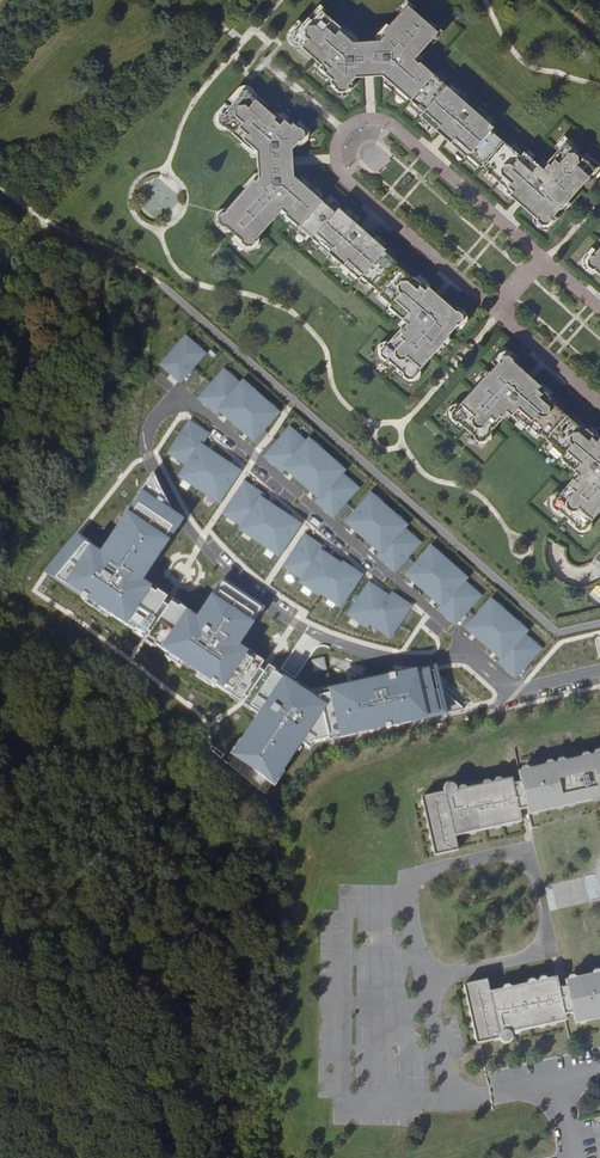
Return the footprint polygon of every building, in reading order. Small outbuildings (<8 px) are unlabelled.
[(437,31),(407,4),(381,35),(383,37),(379,40),(353,41),(349,38),(351,36),(325,12),(324,10),(320,7),(315,7),(311,11),(311,13),(297,29),(295,30),(291,34),(291,39),(295,43),(297,43),(321,64),(318,67),(332,78),(330,81),(335,85),(335,87),(339,91),(344,90),(348,86),(348,84),(355,76),(382,75),(423,111),(419,115),(466,157),(467,155),(481,167),(482,165),(488,170),(487,172),(506,189),(505,191),(536,219),(536,221),(541,225),(546,224),(550,220),(550,218),(559,208),(560,209),(595,169),(565,142),(546,164),(547,165),(543,170),(523,152),(521,155),(510,145),(509,147),(490,130),(492,127),(419,62),(418,63),(413,59),(437,31)] [(222,226),(224,226),(241,239),(241,241),(245,245),(251,245),(254,240),(254,238),(281,208),(286,212),(285,214),(358,279),(361,276),(380,292),(379,294),(390,303),(387,306),(407,323),(403,328),(401,327),(386,345),(383,345),(379,349),(380,355),(384,358),(386,358),(402,373),(402,375),(406,378),(412,378),(416,374),(415,372),(448,335),(447,334),(456,324),(458,324),(462,320),(462,314),(458,311),(455,311),(423,282),(422,284),(413,276),(412,278),(395,264),(397,262),(383,250),(385,248),(338,207),(334,211),(293,175),(291,148),(298,140),(300,140),(304,136),(304,130),(300,127),(298,127),(293,122),(291,125),(277,113),(275,116),(251,95),(251,93),(247,89),(242,90),(238,94),(238,96),(224,112),(222,112),(218,116),(218,122),(222,126),(224,125),(251,149),(253,147),(257,150),(258,177),(255,180),(253,178),(223,212),(221,212),(217,217),(218,222),(222,226)] [(592,255),(590,255),(586,260),(587,265),(591,269),(593,269),(599,275),(599,246),(592,255)] [(160,363),(180,383),(209,354),(188,334),(160,363)] [(456,407),(454,407),(450,412),(450,417),(455,421),(457,421),(473,435),(473,437),(477,441),(483,440),(487,436),(487,434),(502,416),(501,415),(505,410),(525,427),(527,425),(538,434),(539,433),(551,444),(550,445),(561,455),(559,457),(578,475),(574,479),(572,478),(556,496),(554,497),(551,501),(551,506),(555,510),(557,510),(573,524),(573,526),(577,530),(583,529),(587,525),(587,523),(599,508),(599,438),(595,434),(593,436),(585,428),(583,430),(549,400),(551,398),(542,390),(544,389),(512,361),(512,359),(507,355),(502,355),(498,359),(499,361),(490,371),(489,370),(456,407)] [(280,412),(244,378),(217,409),(256,441),(280,412)] [(221,504),(244,469),(204,444),(212,433),(190,419),(168,453),(186,465),(179,476),(221,504)] [(348,469),(310,437),(285,467),(321,499),(348,469)] [(283,556),(305,521),(243,483),(222,517),(283,556)] [(410,524),(372,494),(344,522),(378,557),(410,524)] [(175,538),(135,511),(109,551),(98,544),(73,582),(135,623),(161,583),(152,578),(175,538)] [(304,535),(282,570),(344,608),(366,574),(304,535)] [(472,579),(432,544),(408,574),(442,608),(472,579)] [(369,579),(348,615),(392,641),(413,604),(369,579)] [(589,594),(597,601),(599,599),(599,582),(589,594)] [(258,622),(219,595),(168,646),(229,692),(258,622)] [(531,630),(493,597),(467,628),(504,663),(531,630)] [(439,665),(335,688),(345,735),(449,715),(439,665)] [(331,704),(290,676),(237,753),(280,785),(331,704)] [(599,798),(599,755),(519,772),(520,779),(518,780),(519,783),(512,784),(511,779),(457,791),(455,786),(452,783),(449,783),(446,785),(445,786),(444,789),(444,791),(421,796),(434,855),(458,850),(455,835),(521,821),(519,810),(527,808),(529,814),(599,798)] [(566,982),(567,988),(558,990),(556,979),(490,995),(487,980),(463,985),(476,1044),(499,1038),(500,1041),(504,1044),(508,1043),(511,1041),(511,1037),(511,1034),(565,1021),(563,1016),(572,1014),(575,1024),(599,1019),(599,975),(566,982)]
